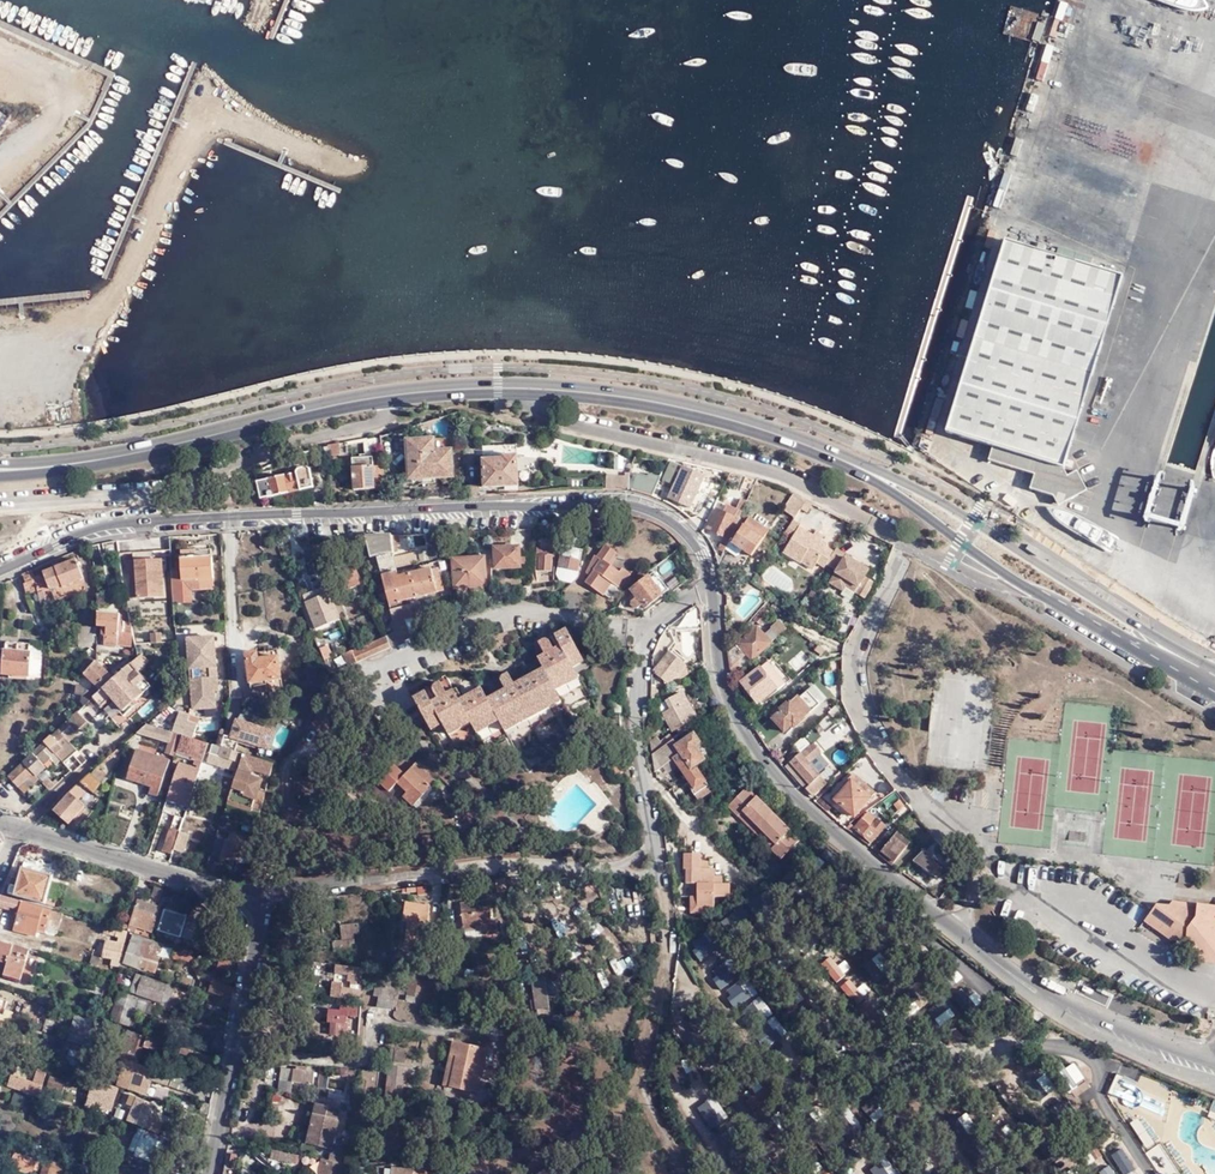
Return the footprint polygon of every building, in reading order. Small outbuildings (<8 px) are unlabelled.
[(1157,13),(1120,0),(1081,0),(1075,17),(1146,43),(1157,13)] [(1203,94),(1214,94),(1214,19),(1209,19),(1203,94)] [(1051,85),(1058,46),(1039,43),(1031,81),(1051,85)] [(1042,112),(1045,89),(1026,87),(1023,109),(1042,112)] [(1014,138),(1031,144),(1038,122),(1021,116),(1014,138)] [(1007,188),(1010,172),(1004,171),(1000,187),(1007,188)] [(1085,472),(1071,468),(1067,460),(1123,267),(1007,233),(995,274),(951,425),(996,439),(992,452),(1038,467),(1034,481),(1059,488),(1075,490),(1085,472)] [(453,476),(451,437),(406,439),(409,478),(453,476)] [(328,454),(341,453),(340,441),(327,444),(327,446),(328,454)] [(563,463),(601,462),(601,447),(563,447),(563,463)] [(386,487),(384,464),(372,464),(371,455),(352,456),(354,489),(386,487)] [(505,459),(483,459),(484,487),(519,486),(518,455),(505,456),(505,459)] [(1080,463),(1071,468),(1085,472),(1080,463)] [(689,509),(703,478),(670,464),(662,482),(673,486),(667,500),(689,509)] [(259,497),(260,499),(313,486),(309,469),(305,466),(297,468),(295,472),(293,474),(292,472),(255,481),(259,497)] [(716,479),(718,470),(706,467),(703,475),(716,479)] [(1090,482),(1085,472),(1075,490),(1090,482)] [(605,491),(627,491),(626,473),(605,473),(605,491)] [(629,491),(651,498),(657,484),(660,477),(647,474),(645,477),(634,474),(629,491)] [(1153,519),(1180,524),(1188,482),(1161,478),(1153,519)] [(802,489),(791,484),(780,499),(790,507),(802,489)] [(1187,489),(1193,520),(1204,518),(1208,539),(1214,537),(1214,490),(1214,484),(1187,489)] [(478,485),(467,485),(467,495),(467,496),(478,495),(478,485)] [(1075,490),(1059,488),(1063,497),(1075,490)] [(809,493),(802,489),(797,497),(804,501),(809,493)] [(740,510),(744,500),(737,497),(733,507),(739,510),(740,510)] [(719,514),(712,511),(708,520),(707,522),(704,530),(722,538),(726,539),(733,520),(735,521),(740,510),(739,510),(733,507),(724,503),(719,514)] [(730,533),(741,540),(750,546),(768,521),(747,508),(742,517),(738,515),(735,521),(730,533)] [(789,509),(780,522),(788,527),(795,515),(796,516),(797,514),(789,509)] [(822,553),(830,541),(823,536),(824,534),(817,529),(809,524),(796,516),(795,515),(788,527),(780,541),(796,550),(799,547),(811,554),(813,551),(821,555),(822,553)] [(704,530),(707,522),(696,517),(692,524),(696,527),(698,530),(702,535),(704,530)] [(809,524),(817,529),(819,525),(811,520),(809,524)] [(426,533),(427,548),(437,547),(436,533),(426,533)] [(730,533),(727,540),(737,546),(741,540),(730,533)] [(372,537),(364,538),(368,555),(375,555),(387,604),(393,603),(394,608),(409,605),(408,600),(441,593),(436,571),(431,571),(429,571),(396,577),(387,537),(372,537)] [(866,559),(832,537),(830,541),(822,553),(834,559),(826,572),(840,579),(846,570),(856,576),(852,581),(862,587),(871,571),(862,566),(866,559)] [(355,538),(347,538),(347,552),(359,552),(355,538)] [(726,539),(722,538),(721,540),(719,540),(716,547),(718,548),(718,550),(720,551),(721,551),(722,552),(725,544),(727,540),(726,539)] [(611,583),(619,589),(628,576),(620,570),(618,573),(607,565),(616,553),(605,545),(597,556),(598,557),(589,569),(589,570),(586,574),(589,577),(586,582),(602,594),(611,583)] [(519,548),(494,549),(495,569),(520,569),(519,548)] [(551,557),(554,557),(554,549),(539,548),(539,557),(536,557),(536,585),(548,584),(548,579),(541,579),(541,573),(550,573),(551,557)] [(561,568),(579,571),(583,552),(564,548),(561,568)] [(152,551),(134,553),(134,562),(130,562),(132,598),(163,596),(161,560),(152,560),(152,551)] [(183,580),(201,579),(214,578),(213,556),(196,556),(196,551),(181,551),(183,580)] [(430,564),(445,561),(444,554),(434,556),(432,554),(428,555),(430,564)] [(478,568),(478,559),(452,560),(453,588),(455,588),(482,587),(484,587),(483,568),(478,568)] [(40,578),(36,579),(38,591),(40,602),(46,600),(45,594),(53,591),(57,602),(67,598),(63,588),(84,580),(77,562),(44,574),(45,579),(42,581),(40,578)] [(338,563),(328,567),(336,588),(340,586),(342,591),(360,584),(353,565),(340,569),(338,563)] [(774,566),(765,578),(783,591),(792,579),(774,566)] [(578,578),(579,571),(561,568),(560,574),(578,578)] [(850,585),(852,581),(856,576),(846,570),(840,579),(850,585)] [(38,591),(36,579),(31,572),(22,576),(25,585),(23,586),(26,595),(38,591)] [(668,592),(654,574),(631,593),(636,599),(632,603),(631,606),(635,611),(638,612),(643,608),(645,609),(668,592)] [(179,577),(172,577),(174,604),(182,603),(183,601),(189,600),(189,601),(188,591),(181,592),(179,577)] [(214,578),(201,579),(183,580),(184,590),(202,590),(215,589),(214,578)] [(610,600),(619,589),(611,583),(602,594),(610,600)] [(340,621),(327,589),(305,598),(317,630),(340,621)] [(758,592),(748,606),(757,612),(767,599),(758,592)] [(562,609),(585,614),(587,600),(564,595),(562,609)] [(394,608),(389,609),(392,618),(393,623),(403,620),(423,615),(420,603),(409,605),(394,608)] [(98,611),(96,626),(109,628),(108,637),(106,637),(105,647),(122,649),(137,649),(136,644),(133,634),(124,633),(125,622),(120,621),(120,614),(98,611)] [(765,618),(759,624),(767,632),(773,626),(765,618)] [(767,632),(759,624),(753,619),(747,622),(744,628),(737,637),(750,650),(767,632)] [(390,623),(395,633),(407,628),(404,622),(403,620),(393,623),(390,623)] [(653,665),(667,676),(684,656),(668,643),(674,636),(670,627),(667,631),(661,640),(659,645),(654,657),(654,660),(653,665)] [(75,651),(93,647),(96,628),(77,628),(75,651)] [(394,634),(387,637),(390,648),(411,638),(407,628),(395,633),(394,634)] [(151,633),(151,643),(162,642),(162,633),(151,633)] [(437,686),(436,691),(443,703),(436,706),(430,697),(418,703),(434,731),(445,726),(451,736),(472,725),(477,735),(500,723),(506,733),(563,703),(557,692),(580,679),(575,670),(585,664),(570,634),(559,641),(565,652),(559,656),(551,639),(547,639),(542,642),(547,654),(540,658),(544,665),(516,680),(508,665),(502,669),(501,671),(501,674),(501,676),(507,685),(488,695),(484,688),(462,699),(458,690),(450,694),(443,682),(437,686)] [(212,636),(186,638),(191,701),(213,700),(212,688),(211,684),(215,683),(212,636)] [(361,647),(352,651),(357,663),(390,648),(387,637),(362,648),(361,647)] [(744,644),(737,637),(728,647),(729,661),(731,670),(740,662),(737,652),(744,644)] [(0,651),(0,675),(1,675),(2,676),(13,677),(14,682),(18,682),(19,678),(29,679),(40,680),(42,651),(40,649),(29,648),(6,645),(6,651),(0,651)] [(329,646),(320,650),(330,675),(335,673),(330,660),(334,658),(329,646)] [(766,652),(784,674),(788,671),(770,648),(766,652)] [(357,663),(352,651),(343,655),(348,667),(357,663)] [(242,681),(274,679),(273,659),(253,660),(252,652),(240,653),(242,681)] [(766,652),(740,672),(756,692),(773,679),(775,681),(784,674),(766,652)] [(137,658),(132,663),(139,671),(145,665),(137,658)] [(82,676),(92,663),(88,660),(78,673),(82,676)] [(112,682),(92,663),(82,676),(94,687),(87,694),(80,688),(74,688),(74,696),(82,698),(81,706),(83,708),(95,698),(112,682)] [(132,663),(112,682),(95,698),(103,706),(113,698),(126,710),(144,693),(138,686),(146,679),(139,671),(132,663)] [(798,682),(795,686),(808,700),(811,697),(798,682)] [(687,723),(692,720),(689,715),(696,708),(686,688),(680,683),(664,691),(672,703),(662,709),(668,717),(672,715),(676,722),(680,728),(687,723)] [(808,700),(795,686),(787,692),(786,692),(784,694),(783,693),(777,699),(779,700),(770,707),(781,720),(788,714),(791,716),(800,708),(800,707),(808,700)] [(825,704),(834,696),(828,690),(819,698),(825,704)] [(779,700),(777,699),(773,694),(765,701),(770,707),(779,700)] [(136,709),(146,721),(163,707),(153,695),(136,709)] [(79,713),(60,731),(65,736),(73,730),(76,733),(87,722),(79,713)] [(672,715),(668,717),(673,725),(676,722),(672,715)] [(220,728),(215,744),(233,750),(237,739),(268,748),(273,730),(234,718),(230,732),(220,728)] [(820,722),(832,744),(854,732),(847,718),(832,726),(828,718),(820,722)] [(182,734),(147,723),(139,732),(171,742),(167,754),(175,757),(182,734)] [(691,729),(687,723),(680,728),(684,733),(691,729)] [(695,739),(704,753),(711,748),(696,726),(693,728),(699,736),(695,739)] [(282,747),(289,731),(280,727),(273,743),(282,747)] [(667,737),(672,733),(668,728),(658,734),(655,730),(649,734),(649,748),(651,747),(667,737)] [(695,759),(700,755),(704,753),(695,739),(699,736),(693,728),(691,729),(684,733),(676,739),(674,741),(678,746),(674,749),(673,753),(677,758),(683,755),(690,762),(695,759)] [(65,736),(71,742),(78,736),(76,733),(73,730),(65,736)] [(60,731),(10,778),(25,793),(39,780),(37,777),(47,768),(44,766),(51,759),(56,765),(61,760),(64,763),(78,750),(71,742),(65,736),(60,731)] [(791,740),(794,744),(799,740),(805,735),(801,731),(791,740)] [(667,737),(651,747),(660,762),(673,753),(674,749),(678,746),(674,741),(676,739),(672,733),(667,737)] [(201,767),(209,743),(183,735),(178,752),(193,757),(193,758),(196,760),(196,761),(198,761),(198,764),(199,765),(198,767),(201,767)] [(801,742),(819,762),(824,758),(806,738),(801,742)] [(791,740),(780,748),(784,753),(794,744),(791,740)] [(826,769),(819,762),(801,742),(799,740),(794,744),(784,753),(811,782),(826,769)] [(241,763),(244,754),(233,750),(215,744),(214,744),(208,762),(238,771),(241,763)] [(651,747),(649,748),(651,768),(660,762),(651,747)] [(152,782),(150,788),(149,794),(158,797),(169,762),(135,751),(126,781),(136,784),(139,778),(152,782)] [(88,761),(82,754),(76,759),(83,766),(88,761)] [(273,762),(244,754),(241,763),(270,772),(273,762)] [(705,775),(695,759),(690,762),(683,755),(677,758),(692,783),(705,775)] [(420,759),(417,762),(436,782),(439,780),(420,759)] [(614,775),(626,770),(622,760),(610,765),(614,775)] [(436,782),(417,762),(409,770),(401,761),(383,777),(392,787),(402,777),(411,787),(408,791),(417,801),(436,782)] [(201,767),(198,767),(180,762),(171,789),(193,795),(195,789),(201,767)] [(855,770),(871,786),(876,781),(856,762),(851,767),(855,770)] [(57,813),(71,826),(87,808),(90,802),(87,800),(82,804),(79,801),(91,790),(94,794),(103,786),(101,783),(108,776),(100,767),(82,783),(71,794),(72,795),(57,813)] [(853,803),(871,786),(855,770),(837,788),(853,803)] [(263,779),(238,771),(229,801),(260,811),(265,793),(259,791),(263,779)] [(705,775),(692,783),(689,785),(695,794),(710,784),(705,775)] [(201,788),(211,791),(214,779),(204,777),(201,788)] [(136,784),(150,788),(152,782),(139,778),(136,784)] [(49,779),(43,784),(50,791),(55,786),(49,779)] [(729,801),(739,811),(744,807),(760,823),(774,808),(757,792),(755,792),(746,783),(729,801)] [(189,807),(193,795),(171,789),(168,800),(189,807)] [(200,791),(195,789),(193,795),(189,807),(189,809),(195,811),(199,800),(198,799),(200,791)] [(899,790),(893,795),(898,801),(904,797),(899,790)] [(189,809),(189,807),(168,800),(164,811),(177,816),(178,817),(185,819),(189,809)] [(855,816),(852,820),(868,833),(883,814),(867,801),(855,816)] [(744,807),(739,811),(756,827),(760,823),(744,807)] [(774,808),(760,823),(778,839),(774,844),(783,852),(800,834),(790,825),(791,823),(774,808)] [(850,811),(847,815),(852,820),(855,816),(850,811)] [(178,817),(175,825),(182,827),(185,819),(178,817)] [(899,818),(894,824),(906,833),(910,828),(899,818)] [(894,824),(879,841),(891,850),(906,833),(894,824)] [(182,827),(175,825),(171,836),(179,839),(180,837),(182,827)] [(245,837),(232,834),(228,846),(225,846),(222,858),(238,863),(245,837)] [(167,850),(175,852),(179,839),(171,836),(167,850)] [(188,840),(180,837),(179,839),(175,852),(184,855),(188,840)] [(943,871),(924,848),(913,860),(936,878),(943,871)] [(703,866),(703,851),(687,851),(688,909),(717,908),(716,895),(732,895),(732,881),(720,881),(720,865),(703,866)] [(46,905),(53,878),(24,869),(18,889),(10,886),(8,894),(46,905)] [(505,879),(496,880),(498,893),(499,893),(507,892),(505,879)] [(164,890),(155,887),(152,898),(162,900),(164,890)] [(16,900),(1,896),(0,899),(0,904),(10,907),(13,908),(20,910),(18,918),(15,931),(19,932),(21,925),(34,929),(45,933),(45,932),(50,913),(15,902),(16,900)] [(491,922),(488,899),(462,903),(462,914),(459,915),(462,931),(482,928),(484,943),(500,940),(496,921),(491,922)] [(137,900),(135,908),(155,916),(158,908),(137,900)] [(1146,915),(1167,931),(1172,932),(1170,938),(1194,942),(1193,955),(1214,958),(1214,904),(1175,900),(1174,904),(1157,902),(1146,915)] [(402,920),(405,921),(407,909),(428,912),(429,905),(404,901),(402,920)] [(0,904),(0,919),(6,921),(10,907),(0,904)] [(166,910),(176,914),(175,918),(187,923),(189,918),(192,911),(177,906),(176,909),(167,906),(166,910)] [(200,907),(199,909),(195,907),(184,939),(188,941),(188,942),(193,944),(195,940),(216,947),(224,919),(203,911),(205,908),(200,907)] [(10,916),(18,918),(20,910),(13,908),(10,916)] [(155,916),(135,908),(129,922),(150,930),(155,916)] [(427,918),(428,912),(407,909),(405,921),(406,921),(416,922),(416,928),(412,927),(411,937),(424,939),(427,918)] [(63,914),(51,910),(50,913),(45,932),(57,936),(63,914)] [(175,918),(176,914),(166,910),(159,931),(183,938),(187,923),(175,918)] [(1167,931),(1146,915),(1145,918),(1170,938),(1172,932),(1167,931)] [(424,941),(424,939),(411,937),(412,927),(416,928),(416,922),(406,921),(404,938),(424,941)] [(32,936),(34,929),(21,925),(19,932),(32,936)] [(696,939),(709,962),(721,955),(708,932),(696,939)] [(351,933),(332,935),(334,951),(353,949),(351,933)] [(135,936),(131,947),(137,949),(138,946),(147,949),(140,969),(139,969),(148,973),(150,970),(158,973),(163,959),(158,957),(160,952),(163,953),(165,946),(135,936)] [(125,945),(110,941),(105,957),(120,962),(125,945)] [(0,942),(0,963),(6,965),(2,978),(19,984),(29,950),(0,942)] [(376,942),(362,942),(361,955),(375,955),(376,942)] [(139,969),(140,969),(147,949),(138,946),(137,949),(131,947),(127,958),(126,962),(132,963),(131,967),(139,969)] [(185,949),(175,946),(171,959),(181,962),(182,960),(185,949)] [(198,953),(185,949),(182,960),(194,964),(198,953)] [(219,963),(232,970),(237,958),(224,952),(219,963)] [(426,966),(428,966),(438,967),(439,956),(427,955),(426,966)] [(126,962),(127,958),(124,957),(121,965),(130,968),(131,967),(132,963),(126,962)] [(364,968),(344,965),(343,972),(353,973),(352,983),(363,984),(364,968)] [(438,967),(428,966),(427,975),(437,976),(438,967)] [(146,975),(138,973),(132,990),(162,1001),(168,984),(146,976),(146,975)] [(393,975),(378,973),(374,996),(378,997),(376,1007),(393,1010),(396,995),(398,995),(400,985),(392,984),(393,975)] [(540,981),(529,982),(532,1011),(543,1009),(540,981)] [(235,989),(212,982),(209,994),(233,1001),(235,989)] [(177,987),(168,984),(162,1001),(171,1004),(181,1007),(187,990),(177,987)] [(344,984),(335,984),(334,996),(360,998),(360,989),(344,987),(344,984)] [(119,995),(116,1004),(116,1005),(120,1007),(121,1005),(131,1008),(134,1009),(137,1011),(145,1013),(148,1003),(119,995)] [(155,1006),(148,1003),(145,1013),(152,1016),(155,1006)] [(120,1007),(116,1005),(112,1021),(129,1027),(132,1018),(129,1018),(131,1008),(121,1005),(120,1007)] [(340,1013),(329,1013),(329,1024),(332,1024),(332,1035),(345,1036),(347,1019),(358,1020),(359,1007),(341,1006),(340,1013)] [(68,1040),(86,1046),(91,1032),(100,1035),(104,1023),(76,1014),(68,1040)] [(142,1022),(132,1018),(129,1027),(139,1031),(142,1022)] [(131,1053),(124,1050),(123,1060),(125,1060),(139,1065),(144,1049),(161,1054),(164,1044),(127,1032),(125,1044),(133,1046),(131,1053)] [(204,1052),(212,1054),(215,1043),(207,1041),(206,1046),(204,1052)] [(455,1056),(448,1086),(477,1093),(487,1049),(452,1041),(449,1055),(455,1056)] [(201,1048),(201,1051),(204,1052),(206,1046),(196,1043),(195,1046),(201,1048)] [(389,1048),(388,1053),(405,1056),(406,1049),(389,1048)] [(193,1063),(196,1053),(182,1049),(178,1058),(193,1063)] [(213,1058),(196,1053),(193,1063),(214,1069),(217,1060),(213,1058)] [(405,1056),(388,1053),(388,1061),(405,1062),(405,1056)] [(442,1085),(448,1086),(455,1056),(449,1055),(442,1085)] [(149,1071),(125,1060),(120,1072),(141,1079),(145,1080),(149,1071)] [(414,1070),(389,1067),(385,1100),(411,1103),(414,1070)] [(11,1085),(42,1095),(47,1081),(49,1074),(48,1071),(42,1069),(38,1083),(14,1075),(11,1085)] [(317,1073),(284,1069),(283,1082),(282,1092),(292,1094),(293,1084),(316,1086),(317,1073)] [(176,1078),(176,1076),(155,1070),(152,1081),(206,1098),(209,1088),(176,1078)] [(354,1085),(355,1072),(346,1071),(345,1077),(348,1077),(348,1084),(354,1085)] [(145,1080),(141,1079),(120,1072),(116,1086),(124,1089),(137,1093),(140,1094),(145,1080)] [(68,1079),(51,1075),(46,1093),(62,1098),(68,1079)] [(151,1082),(145,1080),(140,1094),(147,1096),(151,1082)] [(96,1081),(94,1090),(107,1095),(105,1102),(103,1108),(112,1111),(120,1089),(96,1081)] [(91,1098),(105,1102),(107,1095),(94,1090),(91,1098)] [(23,1106),(26,1095),(15,1091),(11,1102),(23,1106)] [(158,1091),(156,1099),(166,1102),(169,1094),(158,1091)] [(1086,1092),(1074,1096),(1078,1109),(1090,1106),(1086,1092)] [(148,1102),(137,1097),(133,1106),(142,1111),(137,1124),(146,1127),(150,1116),(155,1105),(148,1102)] [(90,1103),(103,1108),(105,1102),(91,1098),(90,1103)] [(341,1109),(316,1104),(307,1144),(333,1149),(339,1121),(338,1121),(341,1109)] [(150,1116),(146,1127),(155,1131),(160,1120),(150,1116)] [(1138,1118),(1130,1123),(1146,1148),(1154,1142),(1138,1118)] [(413,1138),(414,1123),(405,1122),(403,1137),(413,1138)] [(160,1137),(144,1131),(141,1136),(137,1134),(134,1139),(140,1142),(137,1146),(160,1156),(163,1146),(166,1140),(160,1137)] [(330,1162),(346,1165),(348,1152),(333,1149),(330,1162)] [(1112,1156),(1124,1173),(1127,1173),(1135,1169),(1121,1149),(1112,1156)] [(35,1169),(40,1172),(44,1163),(19,1153),(15,1161),(21,1164),(19,1170),(29,1173),(33,1173),(35,1169)] [(297,1164),(298,1158),(273,1153),(272,1159),(297,1164)] [(48,1159),(42,1173),(64,1173),(67,1165),(48,1159)] [(321,1160),(318,1173),(344,1173),(346,1165),(321,1160)] [(538,1173),(563,1173),(554,1162),(538,1173)]
